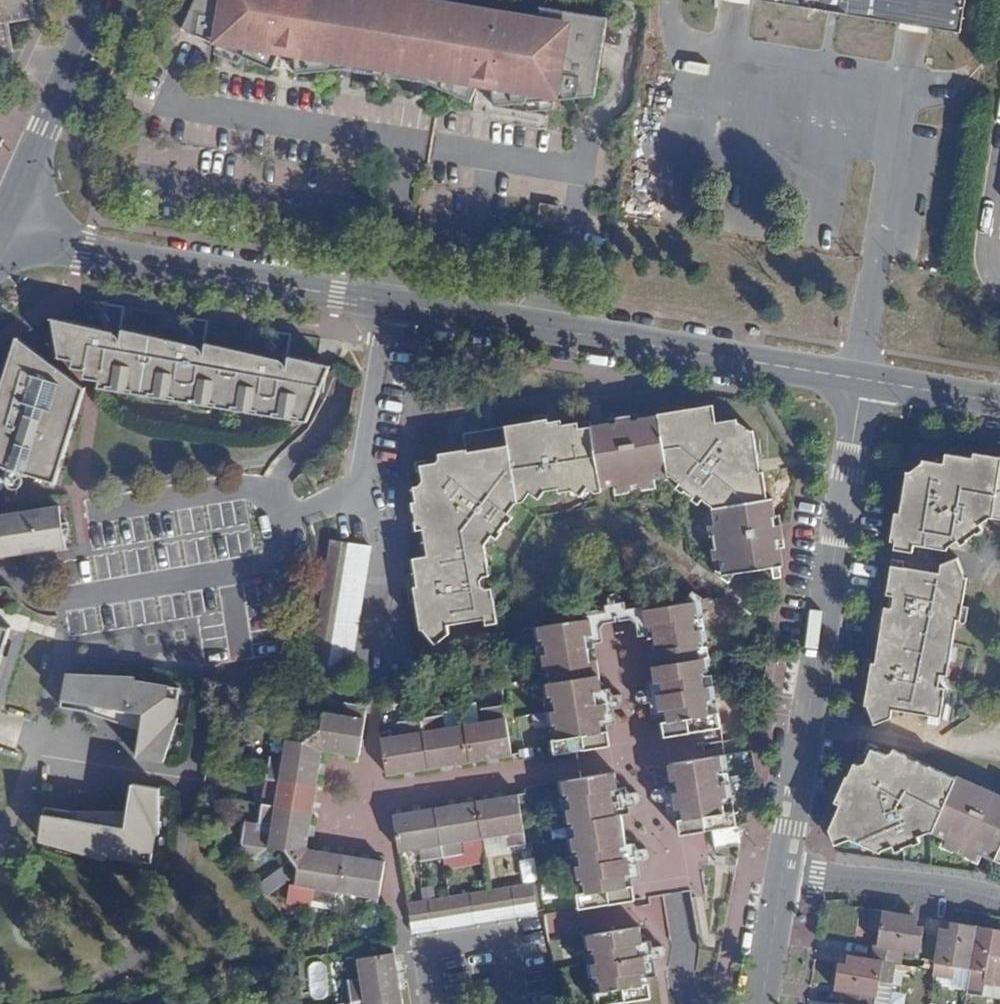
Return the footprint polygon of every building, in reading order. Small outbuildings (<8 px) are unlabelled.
[(8,51),(3,18),(30,13),(28,0),(0,0),(0,52),(8,51)] [(182,29),(216,45),(243,57),(273,70),(278,58),(296,60),(296,73),(342,69),(429,83),(471,102),(476,91),(493,93),(494,106),(526,103),(528,111),(554,109),(555,100),(595,96),(608,17),(540,6),(538,18),(425,0),(195,0),(182,29)] [(965,0),(759,0),(960,32),(965,0)] [(238,64),(243,57),(216,45),(215,53),(238,64)] [(102,329),(51,318),(50,318),(53,319),(59,357),(73,359),(71,366),(86,369),(84,378),(99,380),(98,387),(113,389),(114,383),(127,385),(126,391),(156,396),(156,390),(169,392),(168,398),(197,403),(198,397),(210,399),(210,405),(238,410),(239,404),(252,406),(251,412),(279,417),(280,411),(292,413),(291,419),(307,422),(331,366),(289,356),(287,369),(286,369),(286,367),(285,363),(286,356),(288,356),(292,334),(262,329),(262,330),(264,330),(280,352),(278,360),(274,361),(273,363),(268,357),(206,343),(204,355),(203,355),(203,352),(201,350),(203,342),(205,342),(209,320),(180,315),(179,316),(181,317),(197,339),(196,346),(192,347),(190,349),(185,343),(122,329),(120,341),(119,341),(119,337),(118,335),(119,328),(121,329),(125,306),(96,301),(95,302),(97,303),(113,325),(112,332),(108,333),(106,335),(102,329)] [(17,336),(0,391),(0,465),(55,482),(55,484),(86,387),(17,336)] [(466,452),(466,449),(439,453),(440,458),(437,462),(420,465),(423,480),(419,485),(414,486),(416,502),(423,501),(427,528),(423,528),(428,555),(413,558),(418,586),(414,586),(416,600),(410,601),(410,602),(416,601),(421,629),(436,646),(449,635),(451,634),(450,625),(485,618),(486,625),(497,622),(493,598),(490,598),(489,589),(492,588),(485,589),(483,576),(490,575),(486,575),(485,566),(488,565),(485,545),(492,535),(497,539),(503,532),(500,530),(506,522),(509,524),(513,516),(509,513),(515,503),(523,502),(530,492),(539,498),(545,491),(558,488),(559,492),(572,490),(581,496),(588,486),(600,484),(601,491),(602,491),(601,486),(617,484),(618,491),(628,489),(629,492),(630,492),(629,489),(639,487),(639,491),(641,490),(640,487),(652,485),(651,479),(671,476),(680,482),(676,487),(683,493),(685,490),(693,496),(692,499),(699,504),(704,496),(711,500),(709,503),(713,506),(715,524),(708,525),(710,536),(714,536),(715,548),(712,549),(716,571),(714,573),(729,583),(736,573),(779,566),(784,565),(781,547),(779,539),(784,538),(780,515),(775,516),(773,498),(768,499),(763,472),(760,472),(753,430),(751,431),(738,422),(738,418),(716,422),(714,409),(700,411),(700,417),(688,420),(686,409),(685,410),(686,416),(660,420),(659,413),(658,414),(658,415),(641,418),(640,413),(607,419),(608,423),(591,426),(591,422),(590,422),(591,426),(579,428),(578,422),(562,425),(561,420),(548,422),(547,416),(546,416),(547,419),(534,421),(534,418),(533,418),(534,421),(505,426),(508,445),(466,452)] [(463,432),(466,449),(466,452),(508,445),(505,426),(463,432)] [(189,442),(190,436),(178,434),(177,441),(189,442)] [(974,453),(973,458),(946,453),(944,464),(923,460),(922,462),(910,472),(907,471),(900,513),(895,512),(890,540),(895,541),(895,548),(912,551),(914,544),(947,549),(947,546),(957,539),(962,545),(968,540),(967,538),(975,532),(977,534),(984,529),(979,523),(990,517),(999,518),(999,457),(974,453)] [(0,514),(0,521),(5,555),(66,546),(60,505),(0,514)] [(370,546),(331,539),(328,555),(367,562),(370,546)] [(367,562),(328,555),(325,573),(365,577),(367,562)] [(867,705),(875,724),(890,718),(891,718),(893,709),(904,711),(905,711),(929,715),(928,721),(940,723),(940,722),(945,689),(939,687),(941,675),(947,676),(957,619),(960,620),(963,606),(968,608),(968,606),(963,606),(967,578),(966,577),(966,576),(958,557),(942,563),(941,563),(939,573),(903,567),(904,561),(893,559),(891,566),(887,594),(890,595),(888,607),(885,607),(883,617),(890,618),(887,636),(880,635),(876,663),(872,662),(870,675),(864,675),(863,675),(870,676),(865,705),(867,705)] [(365,577),(325,573),(323,587),(362,594),(365,577)] [(362,594),(323,587),(320,602),(359,609),(362,594)] [(654,666),(700,658),(699,650),(705,642),(707,641),(705,628),(695,629),(694,622),(700,613),(702,613),(700,600),(702,598),(701,597),(693,591),(684,602),(644,609),(647,625),(653,624),(657,649),(651,650),(654,666)] [(359,609),(320,602),(318,619),(357,625),(359,609)] [(552,682),(599,674),(597,659),(591,660),(586,635),(593,634),(590,618),(534,627),(536,640),(538,640),(547,646),(548,653),(538,655),(540,668),(543,667),(551,674),(552,682)] [(357,625),(318,619),(315,634),(354,641),(357,625)] [(12,626),(11,626),(11,628),(0,624),(0,664),(12,626)] [(354,641),(315,634),(312,650),(352,656),(354,641)] [(352,656),(312,650),(312,652),(304,658),(310,666),(349,672),(352,656)] [(709,656),(700,658),(654,666),(656,681),(662,680),(664,692),(659,693),(659,691),(650,693),(649,688),(648,688),(650,702),(659,701),(661,710),(667,708),(669,721),(663,722),(665,736),(721,727),(719,712),(709,714),(708,706),(714,698),(716,697),(714,685),(705,686),(704,678),(710,670),(712,670),(709,656)] [(175,717),(180,688),(135,680),(135,676),(74,674),(73,680),(72,711),(117,708),(117,711),(131,713),(131,711),(144,713),(137,757),(164,761),(178,718),(175,717)] [(602,690),(599,674),(552,682),(543,683),(545,696),(547,696),(556,702),(557,709),(548,711),(550,724),(552,724),(560,730),(561,738),(552,739),(555,754),(611,745),(608,730),(602,731),(600,719),(607,718),(605,709),(614,708),(611,694),(611,699),(603,700),(603,702),(598,703),(596,691),(602,690)] [(320,729),(311,735),(323,751),(325,749),(326,750),(359,755),(367,705),(344,702),(344,703),(346,703),(344,716),(323,712),(320,729)] [(470,761),(512,754),(504,704),(481,708),(481,709),(483,709),(485,721),(464,725),(470,761)] [(428,767),(428,768),(470,761),(464,725),(444,728),(441,716),(443,715),(443,714),(420,718),(428,767)] [(387,775),(428,768),(428,767),(420,718),(398,721),(398,722),(400,722),(402,735),(381,738),(386,774),(387,775)] [(323,751),(311,735),(303,741),(287,739),(283,759),(271,757),(271,756),(270,755),(266,779),(295,783),(317,787),(321,754),(321,753),(323,751)] [(835,802),(840,804),(829,829),(833,841),(835,845),(839,843),(841,842),(850,839),(880,852),(882,849),(893,845),(895,851),(903,848),(902,845),(911,842),(913,844),(921,841),(919,836),(929,832),(946,839),(943,845),(958,852),(960,849),(963,850),(961,853),(976,860),(979,854),(994,860),(994,859),(995,859),(999,849),(999,795),(994,793),(995,791),(994,791),(994,792),(982,787),(983,786),(982,785),(982,787),(957,775),(956,778),(931,767),(931,766),(929,769),(918,764),(919,760),(917,763),(905,758),(906,755),(893,749),(891,752),(886,755),(871,748),(865,763),(859,765),(854,762),(848,776),(847,776),(846,776),(851,779),(841,803),(836,801),(835,802)] [(712,829),(737,825),(737,824),(735,810),(725,812),(724,804),(730,795),(732,795),(730,782),(721,784),(720,776),(726,768),(728,767),(726,755),(726,754),(669,764),(672,780),(678,779),(680,790),(675,791),(675,790),(666,791),(665,786),(664,787),(666,800),(675,799),(677,808),(682,807),(684,818),(678,819),(681,834),(705,831),(705,830),(711,830),(712,829)] [(582,864),(622,858),(620,846),(626,845),(621,813),(615,814),(613,802),(618,801),(619,803),(628,802),(628,806),(629,806),(627,793),(627,799),(614,801),(612,789),(618,789),(615,772),(559,781),(561,794),(563,794),(571,800),(573,808),(563,810),(566,822),(567,822),(576,828),(577,836),(568,837),(570,850),(572,850),(581,856),(582,864)] [(47,836),(46,842),(106,858),(106,855),(141,861),(151,862),(153,852),(156,832),(159,833),(160,788),(133,783),(126,827),(113,825),(113,822),(99,820),(99,822),(71,818),(47,836)] [(503,848),(526,844),(518,795),(518,794),(476,801),(477,801),(482,837),(503,834),(505,846),(503,847),(503,848)] [(462,841),(482,837),(477,801),(476,801),(435,807),(435,808),(443,858),(465,854),(465,853),(464,853),(462,841)] [(312,811),(262,803),(258,826),(259,826),(259,825),(271,827),(268,847),(285,850),(291,859),(307,848),(306,845),(307,844),(312,811)] [(420,861),(443,858),(435,808),(435,807),(393,814),(393,815),(399,850),(420,847),(421,860),(420,860),(420,861)] [(738,825),(737,825),(712,829),(715,848),(740,845),(738,825)] [(307,848),(291,859),(297,867),(295,884),(315,888),(314,900),(312,900),(335,904),(337,892),(343,854),(310,849),(309,850),(307,848)] [(628,857),(622,858),(582,864),(572,865),(574,879),(577,878),(585,884),(586,892),(577,894),(579,909),(636,899),(633,884),(627,885),(625,874),(631,873),(630,864),(639,862),(637,849),(635,849),(636,853),(627,855),(628,857)] [(354,907),(377,911),(385,861),(343,854),(337,892),(357,895),(355,907),(354,907)] [(537,913),(533,883),(511,886),(516,916),(537,913)] [(516,916),(511,886),(510,886),(491,889),(496,919),(515,916),(516,916)] [(496,919),(491,889),(490,889),(470,892),(475,922),(495,919),(496,919)] [(475,922),(470,892),(469,892),(449,895),(454,926),(474,922),(475,922)] [(454,926),(449,895),(448,896),(428,899),(433,929),(453,926),(454,926)] [(428,899),(407,902),(412,933),(433,929),(428,899)] [(911,915),(870,908),(867,929),(880,931),(877,945),(874,945),(871,960),(895,964),(900,965),(902,951),(920,954),(924,927),(916,926),(909,924),(911,915)] [(918,916),(911,915),(909,924),(916,926),(918,916)] [(955,965),(970,968),(977,926),(958,923),(957,929),(950,928),(950,929),(940,928),(939,935),(933,970),(933,975),(953,978),(955,965)] [(599,962),(638,955),(636,943),(642,942),(640,926),(584,935),(585,948),(587,948),(597,955),(599,962)] [(999,986),(999,937),(995,936),(996,929),(977,926),(970,968),(986,970),(984,983),(999,986)] [(638,955),(599,962),(589,963),(588,963),(590,976),(592,976),(602,982),(603,990),(593,991),(592,991),(594,1003),(608,1003),(651,997),(649,982),(643,983),(641,971),(647,970),(645,961),(655,960),(652,946),(651,946),(652,951),(644,952),(644,954),(638,955)] [(394,952),(358,958),(361,978),(349,980),(349,979),(347,979),(351,1002),(401,994),(398,973),(394,952)] [(847,956),(846,964),(839,963),(834,989),(846,991),(843,1003),(874,1003),(875,995),(876,995),(879,980),(892,983),(895,964),(871,960),(847,956)] [(401,994),(351,1002),(351,1003),(403,1003),(401,994)]
